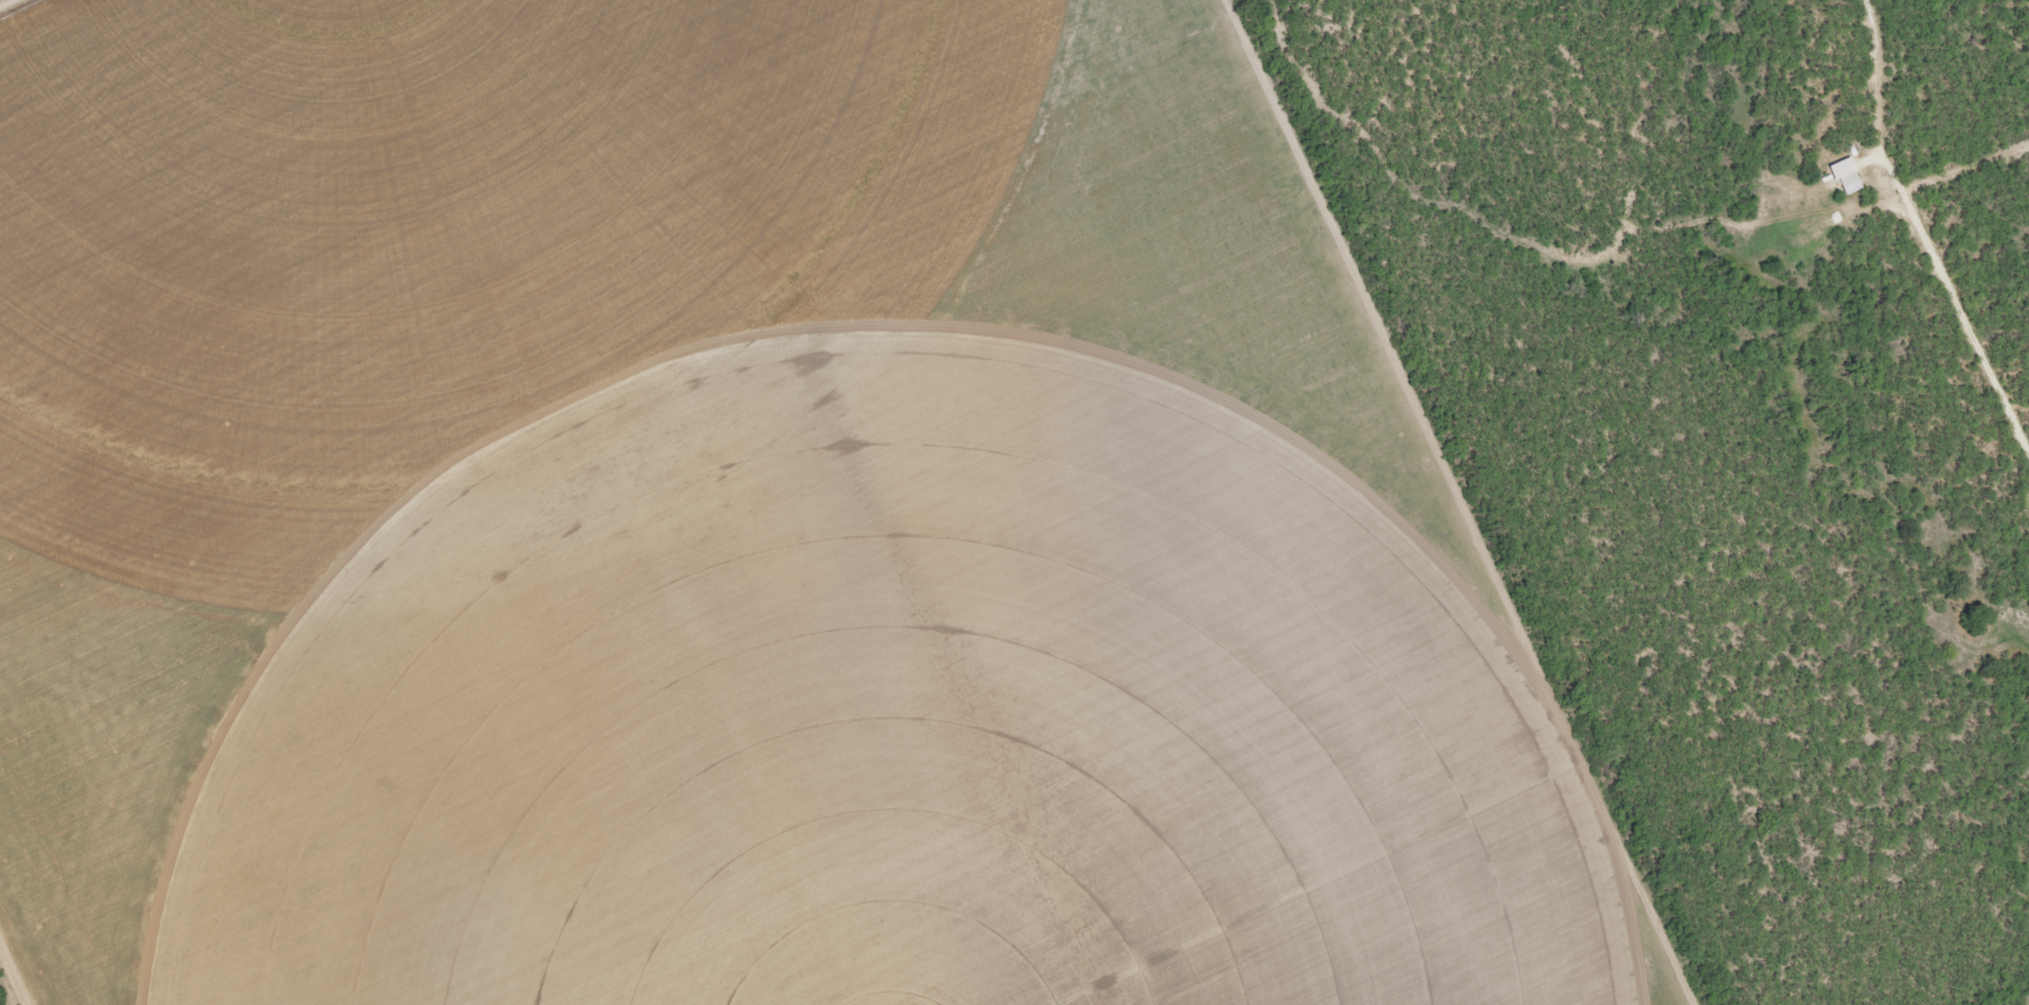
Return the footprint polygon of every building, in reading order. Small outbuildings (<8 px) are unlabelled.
[(1862,189),(1854,173),(1838,180),(1846,196),(1862,189)]
